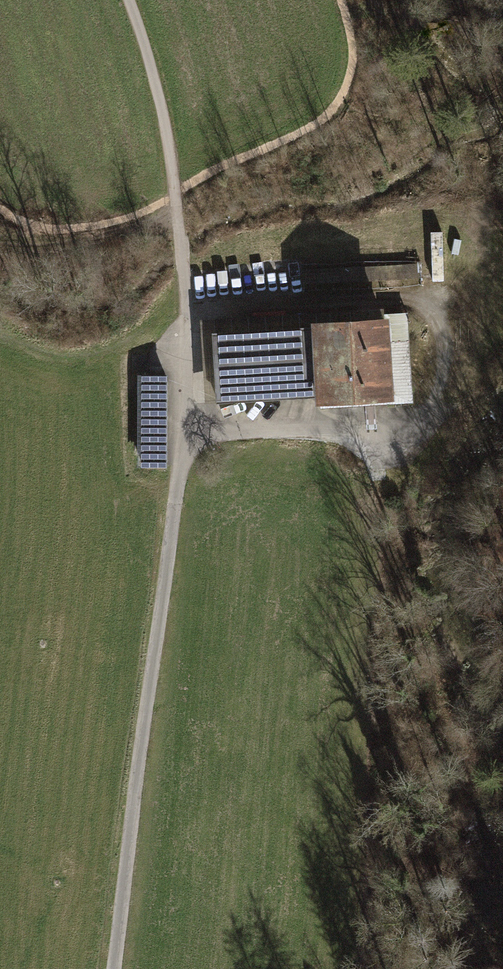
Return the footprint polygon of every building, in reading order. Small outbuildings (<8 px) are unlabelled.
[(403,315),(204,328),(209,397),(305,390),(306,399),(316,398),(317,409),(409,403),(403,315)] [(160,373),(134,374),(137,468),(163,467),(160,373)]
